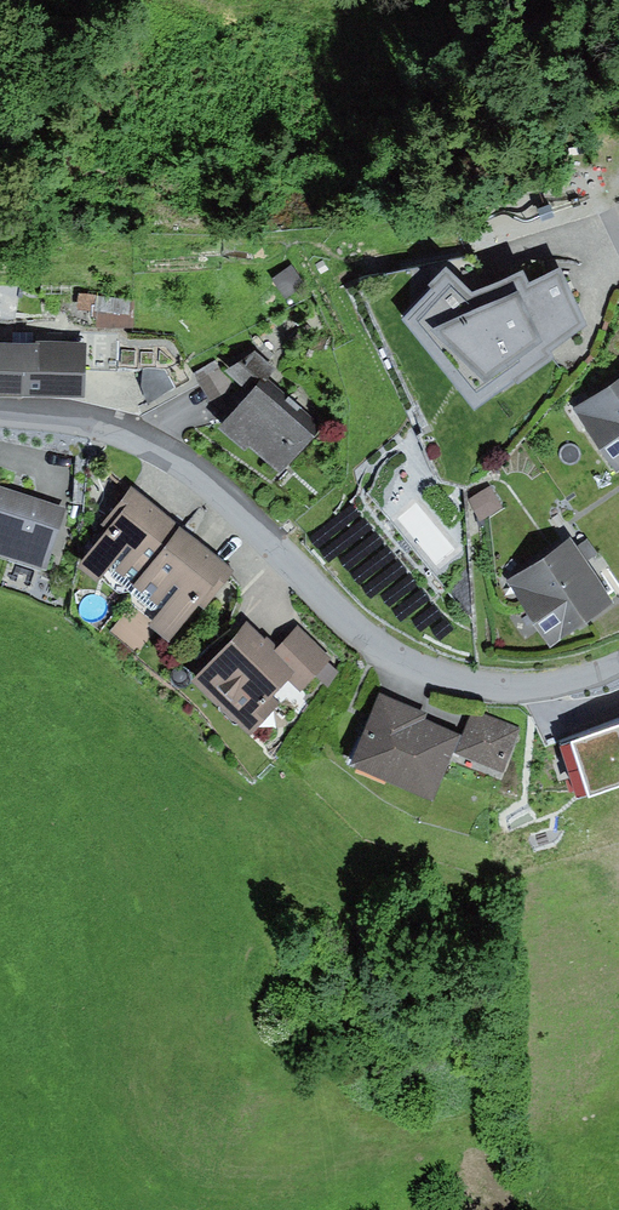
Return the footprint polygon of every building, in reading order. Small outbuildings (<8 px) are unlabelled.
[(431,290),(402,321),(473,412),(515,382),(518,386),(555,359),(551,352),(588,328),(561,269),(529,284),(523,272),(472,294),(447,268),(427,287),(431,290)] [(106,302),(105,320),(135,322),(137,303),(106,302)] [(0,342),(0,398),(85,400),(86,344),(0,342)] [(251,395),(222,429),(277,476),(320,426),(266,380),(275,368),(256,352),(225,372),(239,385),(251,395)] [(239,385),(225,372),(215,361),(193,374),(210,403),(239,385)] [(165,370),(144,369),(141,387),(149,404),(175,388),(165,370)] [(572,410),(616,474),(618,471),(618,378),(572,410)] [(132,586),(182,526),(132,486),(104,522),(110,527),(78,567),(98,583),(111,567),(132,586)] [(0,488),(0,555),(46,570),(66,509),(0,488)] [(490,489),(472,499),(482,518),(501,507),(490,489)] [(205,609),(237,571),(182,526),(132,586),(163,611),(150,626),(170,642),(200,606),(205,609)] [(571,539),(507,581),(551,647),(615,605),(571,539)] [(249,627),(195,683),(251,737),(282,704),(274,697),(297,672),(275,652),(249,627)] [(298,627),(275,652),(297,672),(312,686),(334,661),(298,627)] [(427,713),(378,693),(347,768),(433,803),(454,754),(461,735),(425,720),(427,713)] [(471,710),(461,735),(454,754),(503,773),(521,729),(471,710)] [(559,740),(577,793),(618,778),(618,719),(559,740)]
